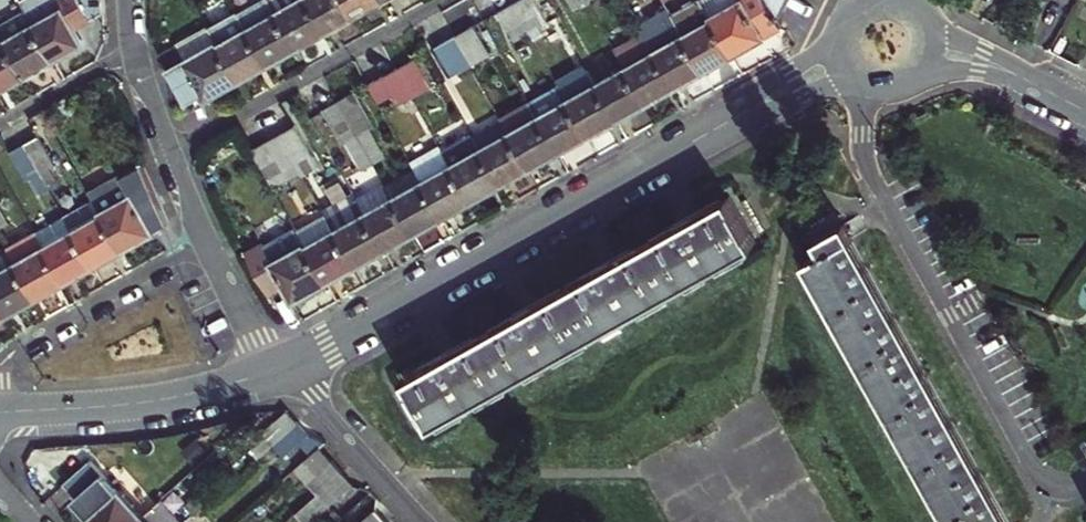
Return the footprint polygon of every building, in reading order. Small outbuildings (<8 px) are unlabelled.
[(54,60),(70,51),(86,42),(77,28),(105,12),(104,0),(21,0),(20,1),(26,10),(33,23),(54,60)] [(270,0),(258,0),(238,11),(267,63),(282,55),(296,47),(270,0)] [(296,47),(311,39),(325,31),(308,0),(270,0),(296,47)] [(325,31),(340,23),(354,14),(346,0),(308,0),(325,31)] [(354,14),(369,6),(380,0),(346,0),(354,14)] [(530,33),(546,24),(549,22),(537,0),(521,0),(514,4),(530,33)] [(588,0),(569,0),(573,9),(588,1),(588,0)] [(703,70),(718,62),(732,54),(702,0),(695,0),(672,13),(703,70)] [(783,23),(780,17),(786,4),(788,0),(702,0),(732,54),(781,27),(780,24),(783,23)] [(530,33),(514,4),(499,12),(515,41),(530,33)] [(689,78),(703,70),(672,13),(668,7),(639,24),(645,33),(674,87),(689,78)] [(33,23),(26,10),(0,24),(0,32),(26,77),(40,69),(54,60),(33,23)] [(209,27),(219,45),(238,80),(253,71),(267,63),(238,11),(209,27)] [(552,36),(546,24),(530,33),(536,44),(552,36)] [(475,25),(456,36),(472,65),(491,54),(475,25)] [(1055,40),(1062,28),(1055,25),(1049,37),(1055,40)] [(219,45),(209,27),(161,55),(187,100),(194,95),(202,91),(206,98),(238,80),(219,45)] [(0,32),(0,91),(11,85),(26,77),(0,32)] [(660,95),(674,87),(645,33),(615,49),(626,68),(645,103),(660,95)] [(472,65),(456,36),(436,47),(452,76),(472,65)] [(417,57),(397,69),(413,98),(433,86),(417,57)] [(630,111),(645,103),(626,68),(597,84),(616,119),(630,111)] [(413,98),(397,69),(369,84),(379,103),(391,96),(397,106),(413,98)] [(601,127),(616,119),(597,84),(568,100),(587,135),(601,127)] [(572,143),(587,135),(568,100),(559,86),(530,102),(532,105),(539,116),(558,151),(572,143)] [(355,91),(339,101),(374,163),(385,157),(369,129),(375,126),(355,91)] [(364,170),(374,163),(339,101),(324,109),(342,144),(348,141),(364,170)] [(510,133),(539,116),(532,105),(503,121),(510,133)] [(510,133),(529,168),(543,159),(558,151),(539,116),(510,133)] [(474,137),(500,184),(514,176),(529,168),(510,133),(503,121),(474,137)] [(281,133),(303,172),(304,175),(319,167),(296,125),(281,133)] [(445,153),(474,137),(470,130),(441,146),(445,153)] [(274,188),(303,172),(281,133),(252,149),(274,188)] [(50,169),(55,166),(39,137),(24,144),(48,185),(57,180),(50,169)] [(485,192),(500,184),(474,137),(445,153),(471,200),(485,192)] [(48,185),(24,144),(10,153),(26,182),(31,179),(41,196),(50,191),(48,185)] [(456,208),(471,200),(445,153),(441,146),(412,163),(415,169),(423,181),(442,216),(456,208)] [(100,210),(122,251),(139,241),(156,231),(154,229),(168,222),(143,164),(121,175),(130,193),(100,210)] [(423,181),(415,169),(386,185),(393,197),(423,181)] [(100,210),(130,193),(121,175),(120,173),(89,191),(93,199),(100,210)] [(427,224),(442,216),(423,181),(393,197),(413,232),(427,224)] [(284,185),(275,189),(285,209),(294,204),(284,185)] [(393,197),(386,185),(357,201),(364,213),(393,197)] [(326,213),(354,265),(369,256),(383,248),(364,213),(357,201),(353,192),(324,209),(326,213)] [(421,400),(435,423),(756,243),(730,196),(408,377),(421,400)] [(398,240),(413,232),(393,197),(364,213),(383,248),(398,240)] [(65,216),(93,267),(107,259),(122,251),(100,210),(93,199),(64,215),(65,216)] [(0,208),(0,228),(9,224),(0,208)] [(340,273),(354,265),(326,213),(297,230),(325,281),(340,273)] [(78,275),(93,267),(65,216),(36,232),(64,283),(78,275)] [(806,260),(951,521),(1012,521),(845,223),(816,239),(823,251),(806,260)] [(297,230),(296,228),(264,245),(262,242),(246,251),(270,295),(284,287),(292,299),(308,290),(325,281),(297,230)] [(9,253),(35,300),(49,292),(64,283),(36,232),(7,249),(9,253)] [(0,258),(0,306),(6,316),(20,308),(35,300),(9,253),(0,258)] [(273,445),(298,422),(287,409),(249,444),(260,456),(273,445)] [(298,422),(273,445),(284,457),(300,443),(311,456),(320,447),(326,442),(309,435),(298,422)] [(180,452),(196,469),(210,456),(196,439),(180,452)] [(311,487),(317,494),(342,472),(320,447),(311,456),(294,470),(311,487)] [(141,517),(91,460),(66,483),(77,497),(74,500),(93,521),(94,521),(136,521),(141,517)] [(296,513),(304,521),(311,521),(354,485),(342,472),(317,494),(296,513)] [(317,494),(311,487),(298,497),(298,496),(285,507),(293,516),(296,513),(317,494)] [(194,515),(212,499),(203,489),(185,505),(194,515)] [(141,517),(136,521),(183,521),(163,499),(141,517)] [(386,521),(376,510),(362,521),(386,521)]
